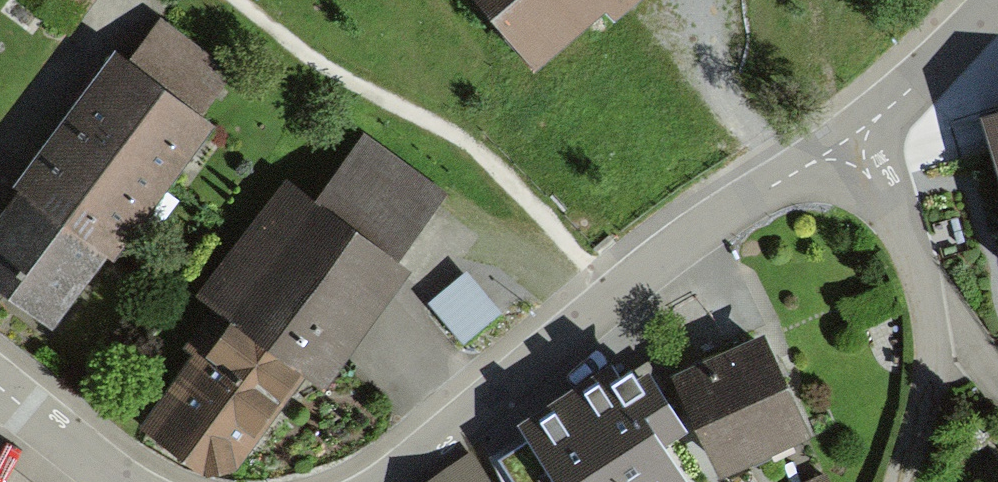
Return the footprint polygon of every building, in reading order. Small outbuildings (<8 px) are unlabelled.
[(536,79),(603,22),(610,30),(646,0),(469,0),(536,79)] [(162,26),(128,71),(195,121),(229,76),(162,26)] [(195,121),(128,71),(114,61),(15,195),(22,201),(3,226),(0,230),(0,305),(57,347),(214,135),(195,121)] [(972,128),(997,211),(997,120),(972,128)] [(315,370),(334,384),(410,276),(397,266),(447,195),(360,133),(300,218),(272,198),(205,294),(220,304),(194,341),(202,347),(147,425),(215,473),(243,466),(315,370)] [(469,267),(433,301),(470,340),(506,306),(469,267)] [(786,378),(767,337),(680,375),(723,472),(810,433),(786,378)] [(617,364),(524,425),(533,439),(504,458),(520,481),(692,481),(665,441),(686,427),(651,375),(632,387),(617,364)] [(473,460),(437,481),(487,481),(473,460)]
